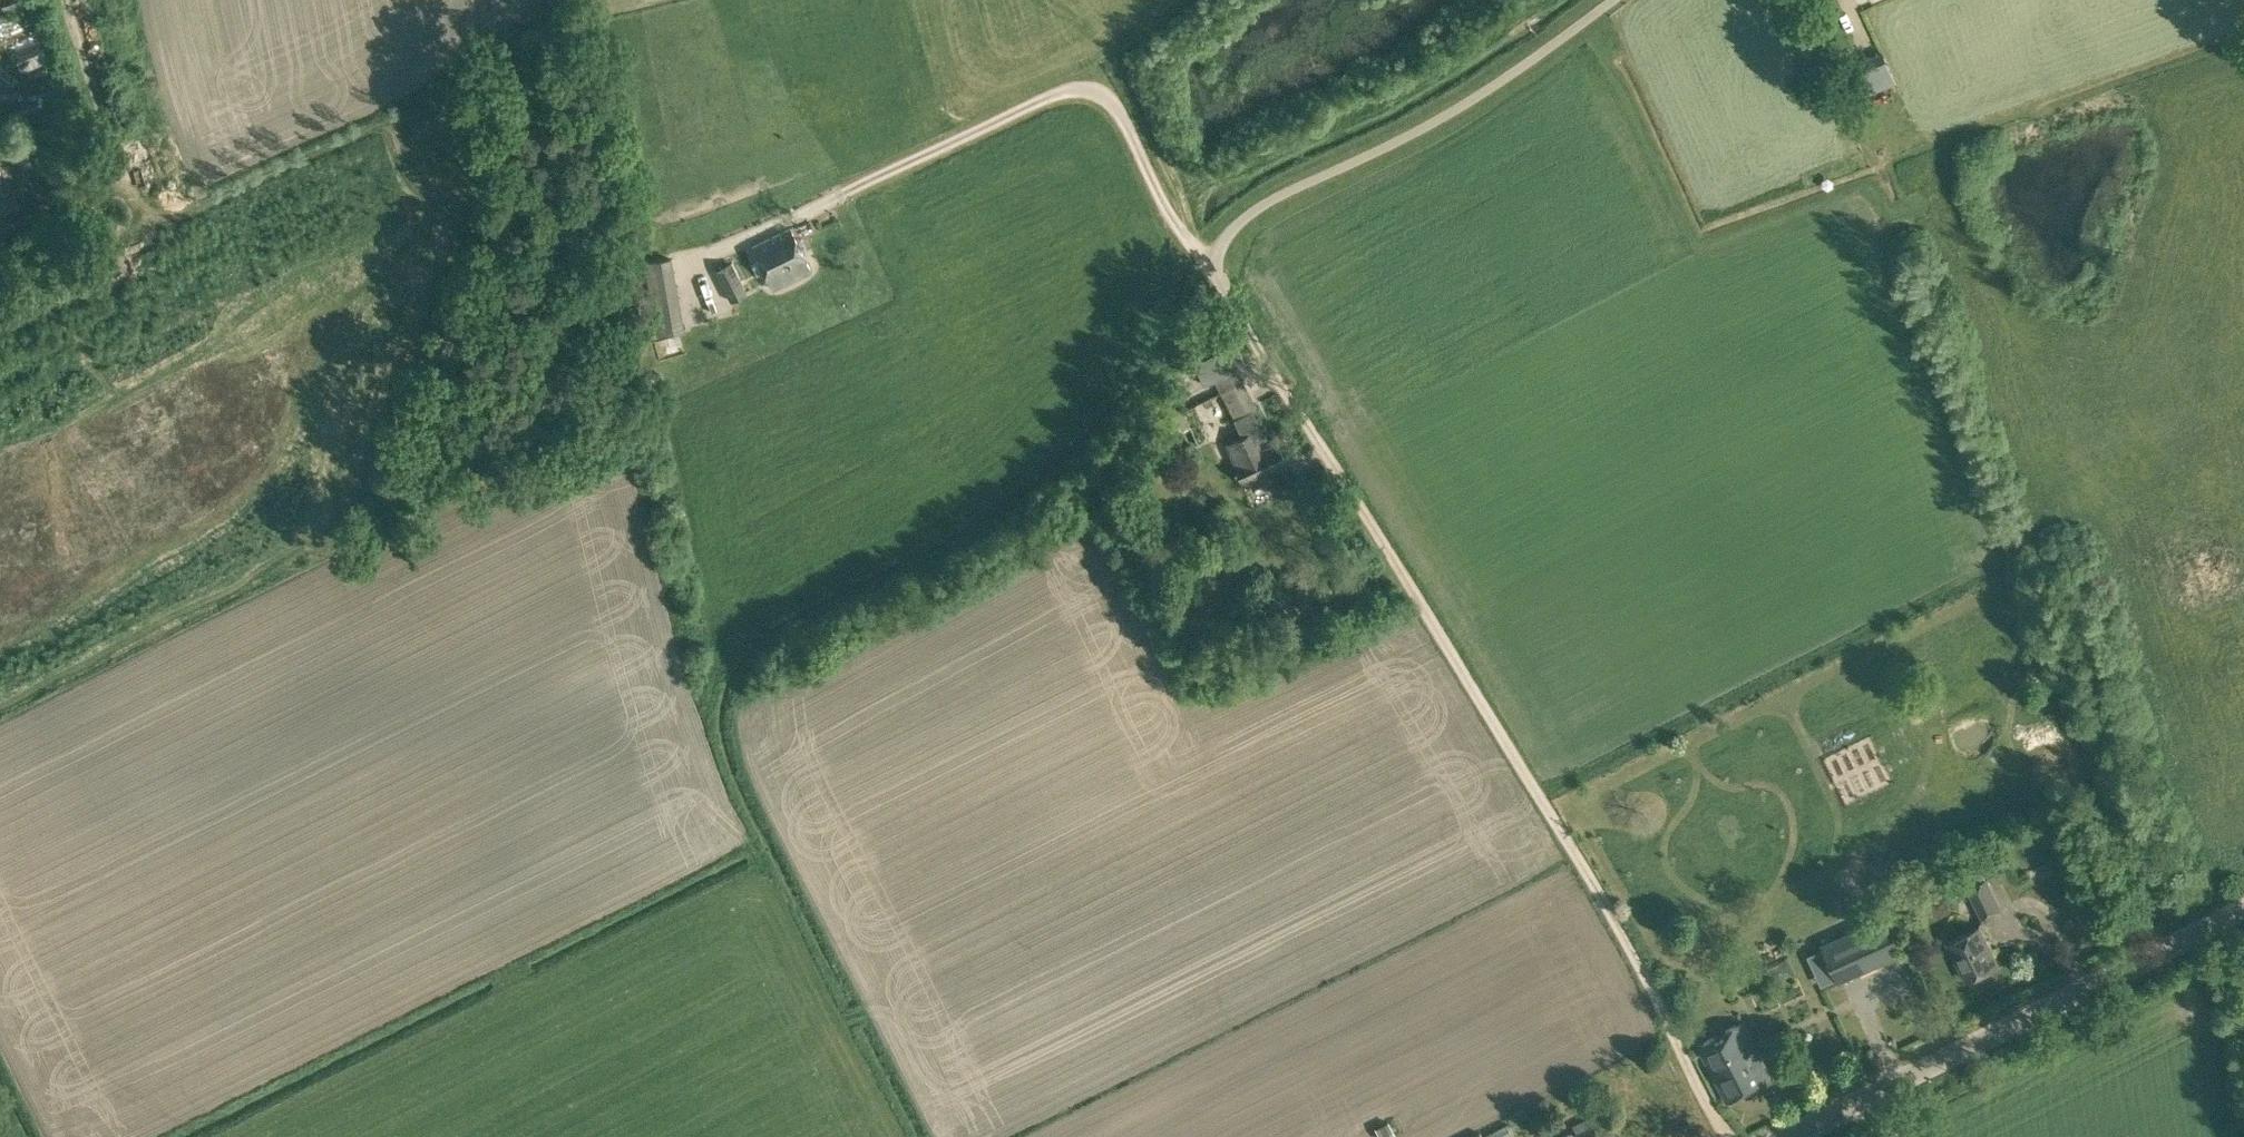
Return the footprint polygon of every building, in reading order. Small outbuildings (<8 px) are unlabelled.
[(1855,76),(1865,97),(1898,82),(1888,60),(1855,76)] [(754,248),(773,288),(811,270),(792,230),(754,248)] [(645,264),(658,331),(684,327),(672,259),(645,264)] [(716,271),(731,302),(747,293),(734,262),(716,271)] [(1224,350),(1198,363),(1208,383),(1214,380),(1236,368),(1245,360),(1230,332),(1218,338),(1224,350)] [(1221,393),(1243,381),(1236,368),(1214,380),(1221,393)] [(1228,406),(1250,394),(1243,381),(1221,393),(1228,406)] [(1250,394),(1228,406),(1235,419),(1257,407),(1250,394)] [(1227,444),(1236,464),(1235,465),(1244,484),(1287,464),(1278,444),(1262,451),(1257,440),(1265,437),(1253,411),(1237,419),(1245,435),(1227,444)] [(1969,886),(1983,915),(2000,906),(1986,878),(1969,886)] [(1883,912),(1819,942),(1820,946),(1835,978),(1836,981),(1901,952),(1900,948),(1885,916),(1883,912)] [(1948,941),(1967,979),(1998,963),(1979,926),(1948,941)] [(1698,1045),(1727,1102),(1772,1079),(1743,1022),(1698,1045)] [(1597,1131),(1605,1126),(1599,1113),(1573,1125),(1577,1133),(1570,1136),(1600,1136),(1597,1131)] [(1376,1127),(1381,1136),(1387,1136),(1394,1133),(1387,1121),(1376,1127)] [(1496,1132),(1498,1136),(1515,1136),(1521,1135),(1518,1125),(1496,1132)]
